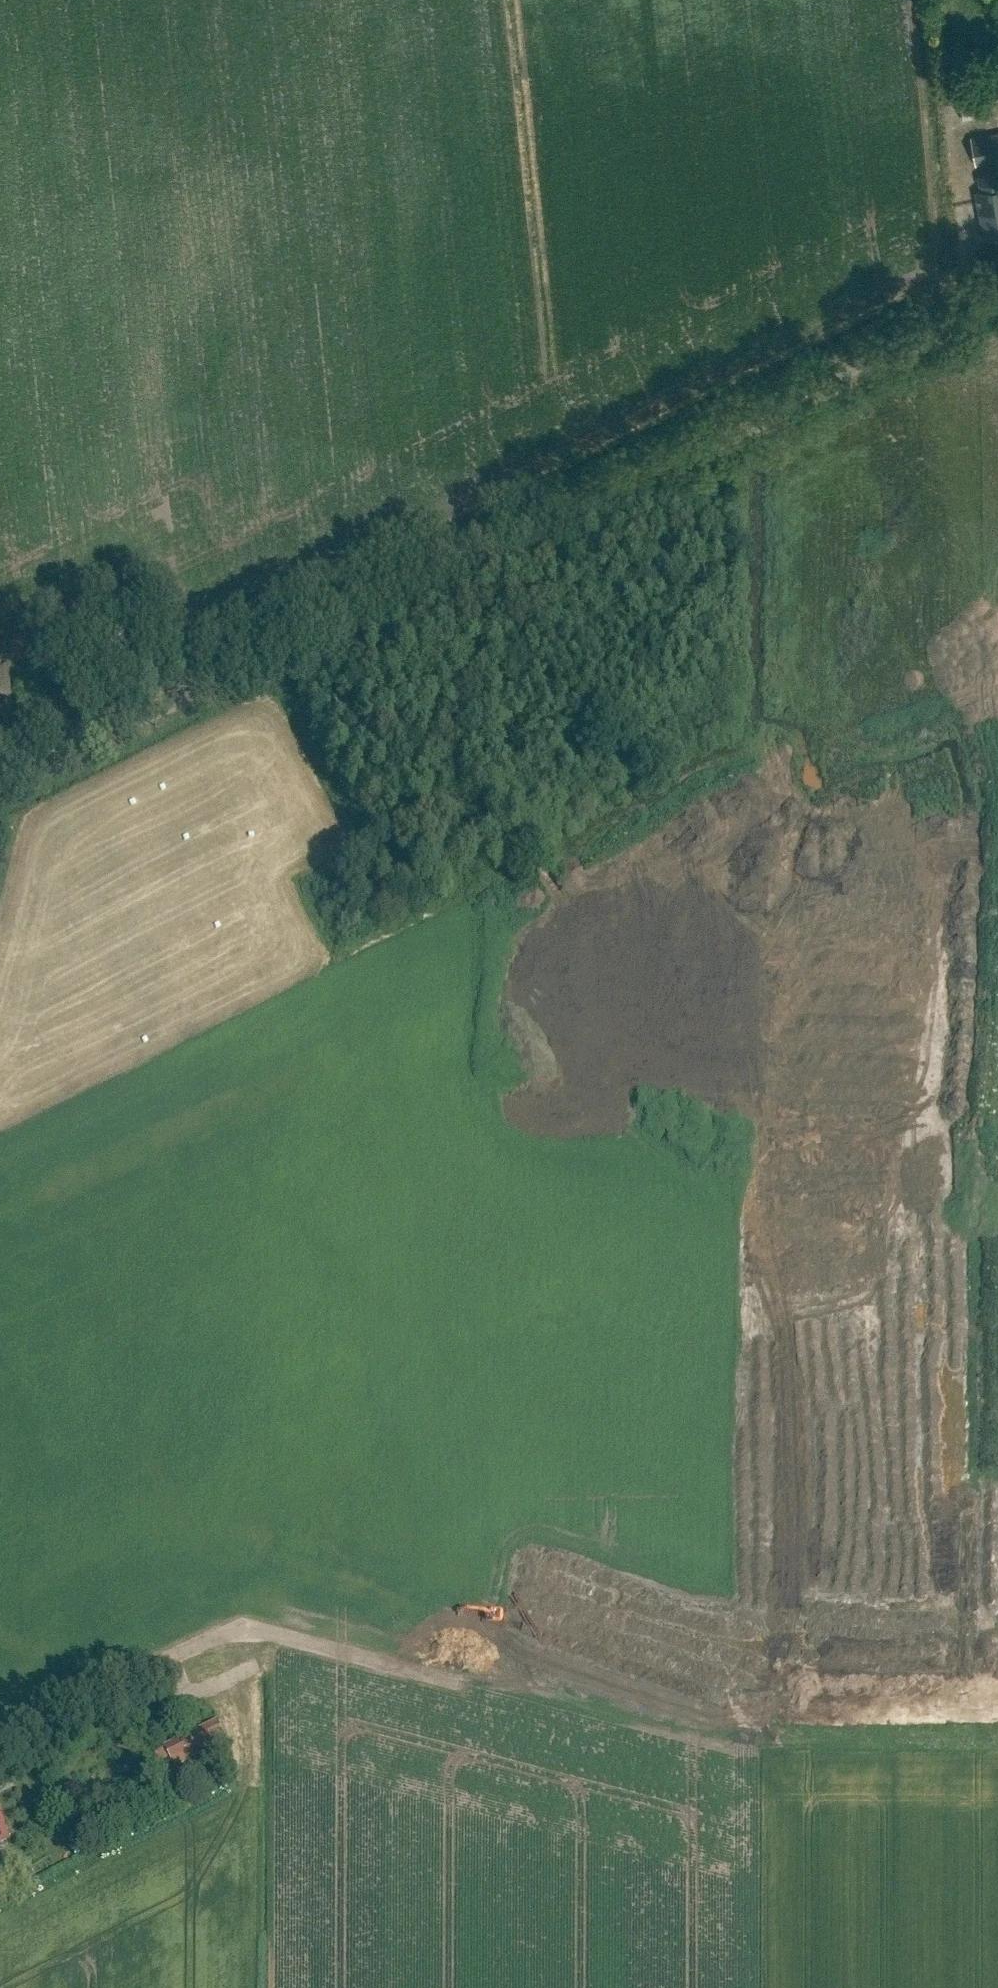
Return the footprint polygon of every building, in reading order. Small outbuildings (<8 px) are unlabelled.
[(971,137),(976,163),(997,159),(997,131),(971,136),(971,137)] [(976,192),(985,238),(997,236),(997,173),(979,176),(981,185),(983,184),(985,190),(976,192)] [(218,1721),(163,1748),(173,1768),(228,1741),(218,1721)] [(13,1784),(0,1759),(0,1791),(13,1784)] [(13,1839),(0,1815),(0,1846),(13,1839)]
